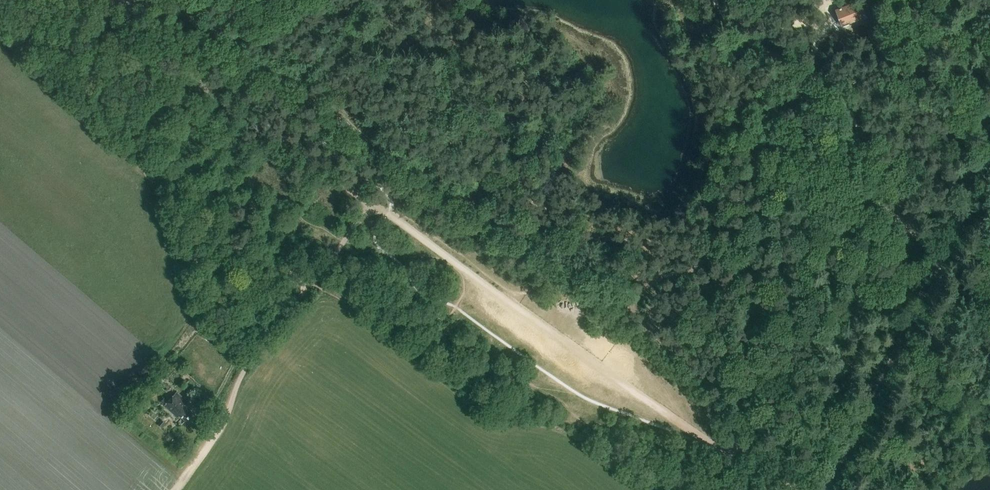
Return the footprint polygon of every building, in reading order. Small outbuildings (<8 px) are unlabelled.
[(841,27),(860,19),(856,7),(836,15),(841,27)] [(708,16),(698,24),(703,31),(713,23),(708,16)] [(177,392),(168,401),(164,397),(161,400),(165,405),(164,406),(177,417),(179,415),(186,421),(193,412),(185,405),(187,401),(177,392)] [(166,423),(162,419),(157,424),(162,428),(166,423)]
